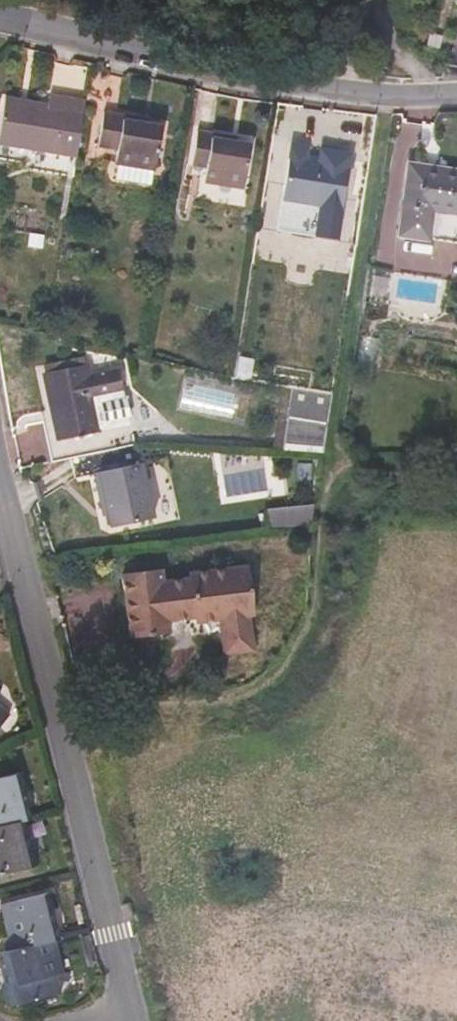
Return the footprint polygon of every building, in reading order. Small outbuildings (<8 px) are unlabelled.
[(456,18),(448,53),(456,55),(456,19),(456,18)] [(89,102),(52,96),(50,108),(23,104),(23,100),(8,97),(0,141),(0,146),(79,159),(89,102)] [(155,171),(162,127),(144,124),(145,119),(105,112),(100,148),(119,150),(118,165),(155,171)] [(243,189),(251,147),(234,144),(235,138),(198,131),(193,167),(212,170),(210,182),(243,189)] [(338,239),(351,163),(336,161),(336,165),(307,160),(309,147),(293,144),(279,230),(338,239)] [(409,165),(399,235),(456,243),(456,172),(409,165)] [(107,451),(95,397),(126,390),(121,370),(90,377),(87,366),(45,374),(55,421),(45,424),(53,462),(72,458),(107,451)] [(282,446),(322,453),(332,393),(292,386),(282,446)] [(150,442),(148,432),(136,434),(138,444),(150,442)] [(132,482),(130,467),(141,464),(136,444),(107,451),(72,458),(77,478),(95,474),(99,490),(104,488),(113,527),(155,517),(146,479),(132,482)] [(265,523),(311,525),(312,505),(266,504),(265,523)] [(260,615),(254,567),(193,574),(194,579),(169,582),(168,569),(125,574),(133,638),(175,633),(173,620),(198,617),(199,622),(225,619),(229,655),(260,652),(256,615),(260,615)] [(0,705),(0,726),(10,715),(0,705)] [(17,791),(22,789),(19,774),(0,779),(0,828),(18,823),(24,821),(17,791)] [(31,850),(25,852),(18,823),(0,828),(0,875),(36,867),(31,850)] [(57,977),(65,975),(57,941),(55,942),(47,910),(53,909),(48,893),(0,906),(4,922),(10,921),(13,935),(5,937),(10,953),(0,956),(0,958),(4,972),(17,968),(22,985),(7,989),(12,1007),(62,994),(57,977)]
